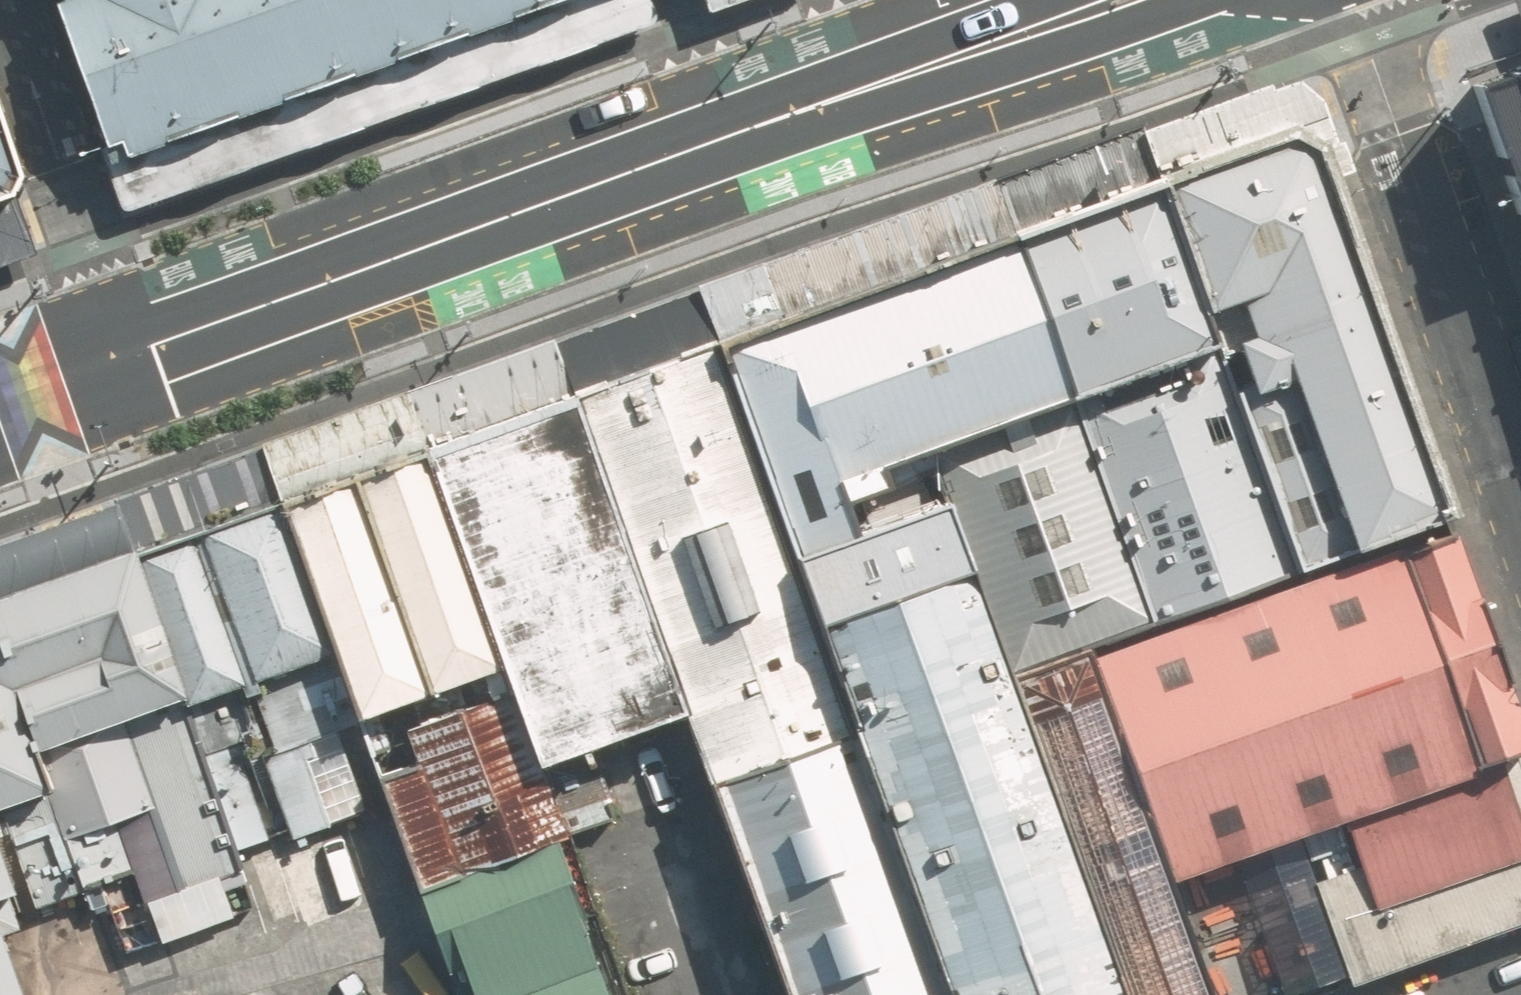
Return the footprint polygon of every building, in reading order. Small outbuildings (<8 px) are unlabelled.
[(114,164),(567,0),(60,0),(114,164)] [(659,22),(651,0),(567,0),(114,164),(128,212),(659,22)] [(709,12),(743,0),(704,0),(709,12)] [(1520,36),(1520,0),(1509,0),(1520,36)] [(1467,74),(1520,229),(1520,54),(1467,74)] [(137,557),(200,534),(277,506),(350,479),(425,451),(569,399),(716,344),(1012,232),(1160,179),(1284,132),(1314,145),(1328,186),(1358,172),(1325,97),(1300,81),(0,546),(0,607),(137,557)] [(14,197),(20,177),(0,120),(0,202),(14,197)] [(1284,132),(1160,179),(1218,344),(1298,576),(1393,542),(1439,526),(1328,186),(1314,145),(1284,132)] [(1218,344),(1160,179),(1012,232),(1067,395),(1218,344)] [(34,254),(14,197),(0,202),(0,267),(34,254)] [(1067,395),(1012,232),(716,344),(791,555),(857,534),(839,478),(1067,395)] [(683,707),(710,783),(855,732),(813,622),(791,555),(716,344),(569,399),(683,707)] [(1298,576),(1218,344),(1067,395),(1153,626),(1298,576)] [(970,571),(1010,677),(1089,649),(1153,626),(1067,395),(839,478),(857,534),(948,504),(970,571)] [(503,665),(537,760),(683,707),(569,399),(425,451),(503,665)] [(503,665),(425,451),(350,479),(428,691),(503,665)] [(428,691),(350,479),(277,506),(328,653),(349,719),(428,691)] [(857,534),(791,555),(813,622),(970,571),(948,504),(857,534)] [(328,653),(277,506),(200,534),(253,679),(328,653)] [(1169,876),(1303,830),(1356,981),(1520,924),(1520,762),(1439,526),(1393,542),(1298,576),(1153,626),(1089,649),(1169,876)] [(253,679),(200,534),(137,557),(186,693),(189,702),(253,679)] [(137,557),(0,607),(0,800),(45,784),(32,747),(186,693),(137,557)] [(970,571),(813,622),(855,732),(946,994),(1122,994),(1010,677),(970,571)] [(1169,876),(1089,649),(1010,677),(1122,994),(1212,994),(1169,876)] [(32,747),(45,784),(0,800),(0,916),(137,867),(164,943),(264,907),(246,855),(327,826),(311,782),(365,763),(349,719),(328,653),(253,679),(189,702),(186,693),(32,747)] [(420,892),(553,845),(566,840),(537,760),(503,665),(428,691),(349,719),(365,763),(412,894),(420,892)] [(855,732),(710,783),(785,994),(946,994),(855,732)] [(553,845),(420,892),(457,994),(609,994),(553,845)] [(0,940),(0,994),(21,994),(0,940)]
